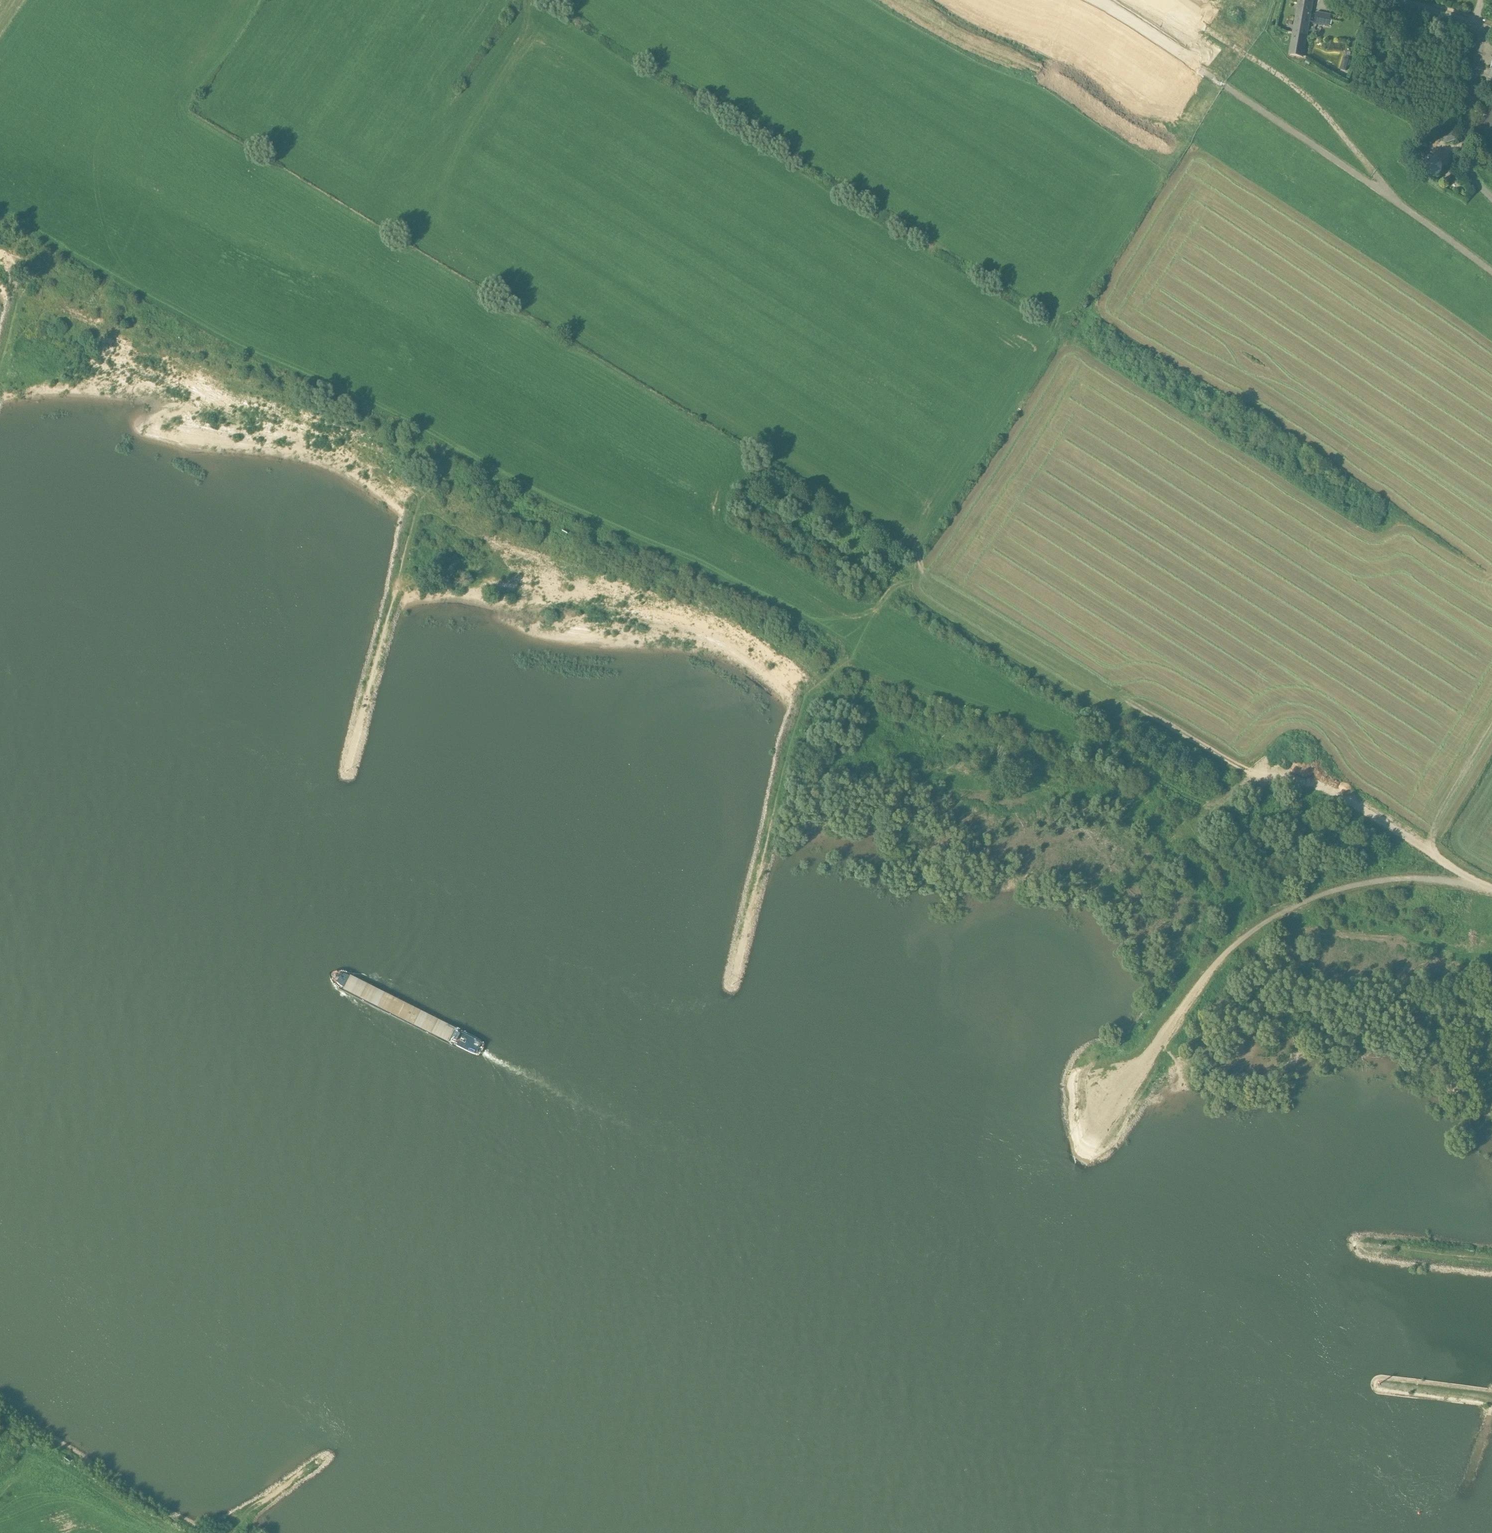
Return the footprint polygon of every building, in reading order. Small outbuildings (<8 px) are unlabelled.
[(1289,54),(1304,56),(1314,0),(1299,0),(1289,54)] [(1331,15),(1316,12),(1314,24),(1329,26),(1331,15)] [(1341,68),(1347,71),(1351,60),(1345,58),(1341,68)] [(1483,134),(1491,137),(1491,109),(1483,134)] [(1454,132),(1443,136),(1446,143),(1457,140),(1454,132)] [(1426,172),(1427,176),(1430,178),(1433,179),(1437,179),(1440,177),(1443,175),(1444,171),(1444,167),(1442,163),(1439,161),(1435,160),(1431,161),(1428,163),(1426,166),(1425,169),(1426,172)]
